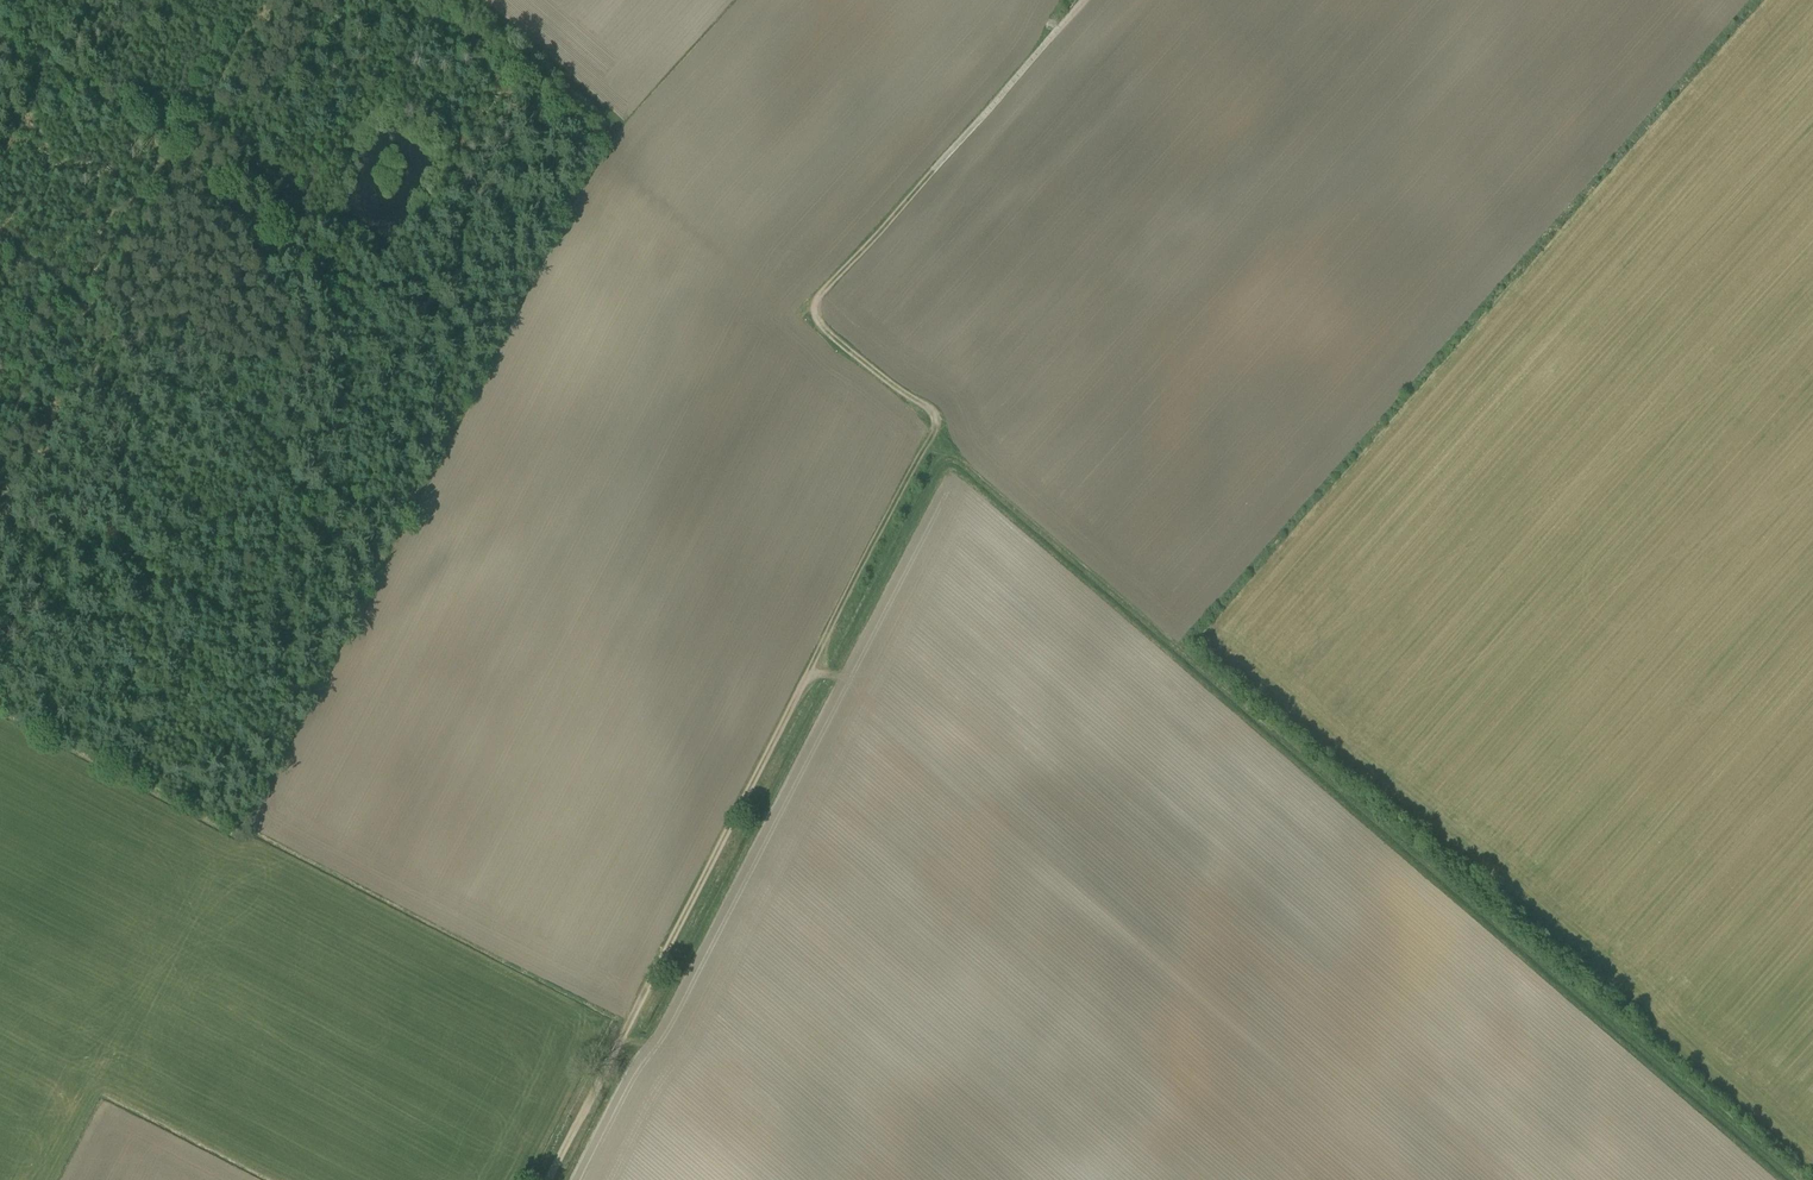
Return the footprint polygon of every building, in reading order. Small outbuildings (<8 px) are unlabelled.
[(1622,1000),(1617,1005),(1627,1014),(1631,1010),(1622,1000)]
